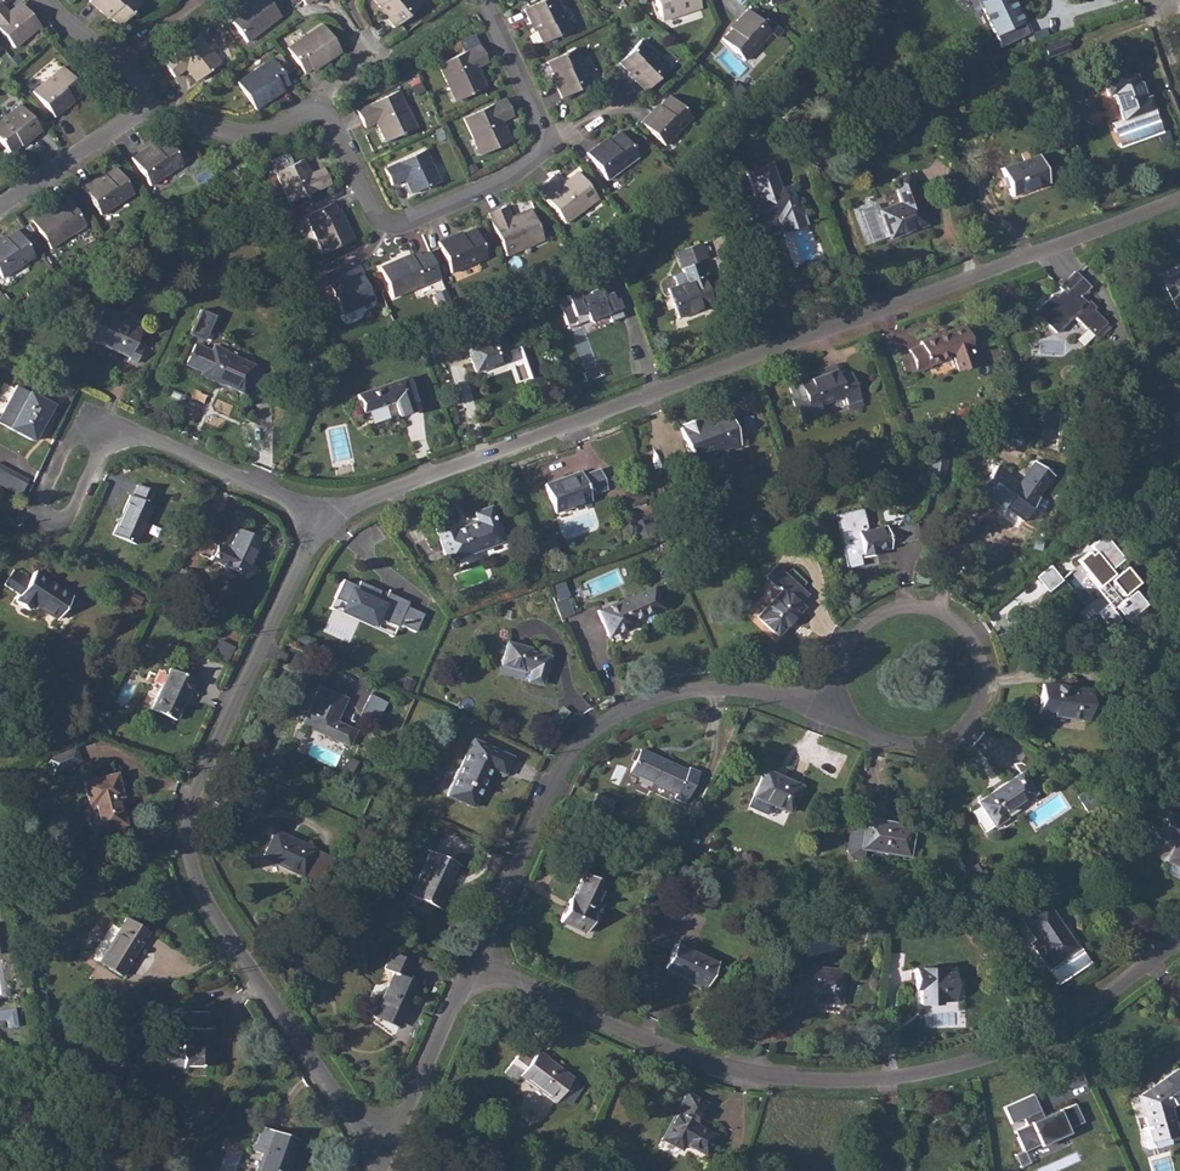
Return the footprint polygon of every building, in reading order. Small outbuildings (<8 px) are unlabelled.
[(99,12),(100,11),(107,17),(118,26),(139,3),(135,0),(89,0),(87,2),(99,12)] [(234,12),(227,18),(245,42),(278,16),(266,0),(245,0),(247,2),(234,12)] [(378,6),(384,14),(382,15),(393,28),(418,6),(413,0),(373,0),(378,6)] [(529,24),(530,23),(535,32),(541,44),(569,30),(554,0),(542,0),(522,10),(529,24)] [(659,15),(676,10),(678,14),(699,8),(696,0),(653,0),(659,15)] [(989,23),(1016,10),(1011,0),(978,0),(989,23)] [(6,14),(0,7),(0,34),(12,48),(38,26),(20,6),(8,16),(6,14)] [(735,22),(729,28),(719,38),(742,60),(768,32),(744,9),(734,20),(735,22)] [(303,73),(310,68),(323,59),(325,62),(340,52),(321,24),(286,48),(303,73)] [(173,77),(184,69),(186,67),(197,80),(219,62),(198,36),(162,63),(173,77)] [(617,63),(627,73),(633,79),(632,81),(643,92),(666,68),(638,41),(617,63)] [(437,65),(446,85),(450,83),(458,100),(485,87),(475,67),(486,63),(478,45),(437,65)] [(546,63),(552,75),(555,83),(553,84),(560,98),(589,84),(573,50),(546,63)] [(269,100),(267,97),(281,89),(288,84),(283,76),(290,71),(283,61),(276,66),(271,58),(236,82),(255,109),(269,100)] [(65,107),(63,105),(71,99),(81,91),(61,66),(31,92),(53,118),(65,107)] [(1133,74),(1103,85),(1107,96),(1112,94),(1122,120),(1153,109),(1148,97),(1143,98),(1138,84),(1137,84),(1133,74)] [(778,90),(768,95),(776,116),(786,112),(778,90)] [(410,130),(403,114),(407,112),(397,91),(356,111),(364,129),(375,123),(384,142),(410,130)] [(650,113),(649,111),(638,122),(663,145),(690,117),(667,96),(658,105),(650,113)] [(462,118),(472,138),(477,136),(485,153),(510,141),(501,122),(512,116),(503,99),(462,118)] [(19,145),(26,138),(28,140),(39,130),(18,105),(0,120),(0,144),(8,154),(19,145)] [(599,146),(598,144),(585,154),(606,180),(636,157),(617,132),(606,140),(599,146)] [(143,151),(142,149),(129,158),(148,186),(180,164),(163,138),(152,146),(143,151)] [(391,186),(403,180),(405,179),(412,193),(438,181),(423,151),(383,170),(391,186)] [(1037,156),(1010,165),(1000,168),(1009,196),(1047,182),(1037,156)] [(307,175),(300,160),(275,173),(289,203),(329,184),(322,168),(309,174),(307,175)] [(95,180),(94,178),(80,187),(99,215),(131,193),(114,167),(103,175),(95,180)] [(582,210),(579,206),(594,195),(576,173),(560,185),(552,176),(537,187),(564,223),(582,210)] [(879,211),(888,237),(898,233),(899,235),(925,226),(906,174),(890,180),(899,203),(879,211)] [(789,184),(740,202),(748,226),(775,216),(778,222),(800,214),(789,184)] [(529,198),(512,205),(516,214),(532,206),(529,198)] [(47,213),(45,210),(30,221),(48,248),(84,225),(67,200),(60,205),(47,213)] [(342,225),(336,212),(332,203),(305,216),(323,254),(352,240),(345,224),(342,225)] [(526,247),(524,243),(541,236),(529,209),(510,217),(505,206),(488,213),(506,256),(526,247)] [(800,214),(778,222),(782,233),(804,225),(800,214)] [(452,238),(452,236),(437,242),(450,272),(486,258),(473,229),(461,234),(452,238)] [(32,257),(15,231),(3,238),(0,241),(0,278),(32,257)] [(667,289),(671,298),(673,304),(678,318),(712,305),(696,261),(690,246),(683,249),(689,264),(680,267),(682,271),(671,276),(675,286),(667,289)] [(396,263),(395,261),(379,267),(392,298),(431,281),(418,253),(410,256),(396,263)] [(346,282),(345,279),(339,267),(324,273),(343,314),(372,301),(360,275),(346,282)] [(1051,294),(1034,311),(1056,333),(1073,316),(1093,335),(1105,323),(1092,310),(1085,303),(1079,297),(1089,287),(1073,272),(1058,287),(1060,290),(1054,297),(1051,294)] [(310,283),(305,273),(294,278),(312,316),(321,312),(308,284),(310,283)] [(1161,281),(1176,310),(1179,308),(1179,279),(1177,273),(1161,281)] [(451,307),(444,290),(433,295),(440,312),(451,307)] [(607,299),(561,316),(567,333),(572,332),(574,336),(604,325),(605,327),(616,323),(607,299)] [(100,311),(88,339),(128,357),(127,360),(134,364),(141,349),(134,345),(141,329),(100,311)] [(211,317),(199,311),(188,336),(200,341),(211,317)] [(466,346),(475,372),(509,359),(495,321),(489,323),(487,317),(479,320),(485,339),(466,346)] [(920,345),(907,350),(914,372),(928,367),(927,365),(952,356),(957,369),(973,363),(970,355),(972,355),(970,350),(967,341),(970,340),(978,337),(975,327),(966,330),(965,329),(945,336),(944,332),(933,336),(919,342),(920,345)] [(201,371),(200,374),(241,392),(254,365),(223,351),(212,347),(211,350),(194,343),(185,364),(201,371)] [(344,358),(335,361),(337,369),(347,366),(344,358)] [(791,399),(790,400),(799,422),(812,416),(809,409),(818,406),(843,397),(846,404),(859,399),(849,373),(837,378),(834,371),(824,375),(799,384),(797,379),(786,383),(791,399)] [(393,401),(398,415),(412,410),(401,378),(356,394),(362,411),(393,401)] [(17,387),(15,385),(0,413),(0,424),(29,440),(38,425),(40,426),(51,405),(17,387)] [(680,429),(692,462),(705,457),(704,454),(725,447),(726,450),(740,445),(728,412),(700,422),(698,418),(682,424),(683,428),(680,429)] [(1007,420),(1013,437),(1020,434),(1014,418),(1007,420)] [(30,479),(0,462),(0,481),(23,493),(30,479)] [(995,467),(979,487),(1003,505),(1006,501),(1025,515),(1038,498),(1036,497),(1052,475),(1035,462),(1018,484),(995,467)] [(580,471),(545,484),(555,513),(591,500),(589,495),(606,489),(599,470),(582,476),(580,471)] [(129,495),(112,534),(134,543),(151,506),(148,504),(153,492),(137,485),(131,497),(129,495)] [(435,527),(447,559),(448,562),(503,541),(490,507),(474,513),(477,521),(454,530),(451,521),(435,527)] [(832,515),(845,568),(861,565),(859,552),(861,551),(863,557),(877,554),(876,551),(882,549),(889,548),(889,546),(898,544),(894,527),(884,529),(884,526),(865,531),(860,508),(832,515)] [(363,556),(389,544),(379,522),(353,533),(363,556)] [(216,545),(209,559),(241,574),(257,539),(237,530),(227,550),(216,545)] [(1087,600),(1100,611),(1133,574),(1120,562),(1108,576),(1085,556),(1073,569),(1096,590),(1087,600)] [(780,591),(756,617),(777,635),(803,606),(799,604),(807,595),(775,565),(765,576),(780,591)] [(29,579),(19,593),(20,595),(15,602),(26,609),(31,602),(55,619),(63,608),(71,596),(34,571),(29,579)] [(360,583),(346,616),(395,638),(401,623),(378,613),(386,595),(360,583)] [(651,587),(597,610),(608,635),(631,626),(628,620),(660,607),(651,587)] [(506,643),(501,665),(523,671),(524,668),(531,670),(528,681),(542,684),(549,656),(528,651),(529,648),(506,643)] [(194,680),(168,668),(150,709),(174,721),(194,680)] [(1041,683),(1038,714),(1086,719),(1089,689),(1065,686),(1065,685),(1055,684),(1055,685),(1041,683)] [(319,687),(302,724),(349,745),(355,731),(336,722),(346,699),(319,687)] [(472,739),(448,795),(473,807),(490,768),(504,774),(512,756),(472,739)] [(674,798),(685,802),(698,771),(689,767),(687,770),(639,748),(629,771),(676,792),(674,798)] [(58,757),(49,760),(53,770),(62,766),(58,757)] [(800,785),(764,770),(753,796),(789,812),(800,785)] [(1020,773),(977,802),(994,826),(1006,818),(1003,815),(1032,795),(1035,793),(1020,773)] [(115,774),(83,782),(87,804),(91,804),(97,831),(125,824),(118,796),(120,796),(115,774)] [(596,793),(591,805),(608,812),(613,801),(596,793)] [(1166,861),(1164,865),(1164,874),(1176,880),(1179,878),(1179,821),(1165,814),(1154,836),(1172,845),(1174,846),(1166,861)] [(845,852),(852,859),(859,860),(861,848),(862,845),(881,848),(880,851),(908,856),(913,826),(884,822),(884,824),(865,821),(864,831),(857,830),(848,834),(845,852)] [(272,836),(262,857),(303,875),(315,849),(275,830),(272,836)] [(429,850),(409,895),(437,907),(456,863),(429,850)] [(568,910),(565,908),(559,921),(586,933),(596,911),(593,909),(605,883),(583,873),(571,900),(569,899),(567,903),(570,905),(568,910)] [(1044,901),(1020,918),(1035,940),(1030,943),(1046,968),(1076,948),(1064,929),(1061,931),(1056,922),(1058,920),(1044,901)] [(119,927),(99,961),(121,975),(147,932),(125,918),(119,927)] [(675,943),(664,967),(689,979),(687,983),(703,991),(705,986),(717,962),(675,943)] [(390,952),(383,968),(392,973),(374,1013),(400,1025),(418,984),(404,977),(411,961),(390,952)] [(841,988),(830,987),(832,969),(785,964),(782,992),(814,995),(813,1001),(839,1004),(841,988)] [(952,968),(914,969),(914,989),(919,988),(919,1003),(939,1003),(940,1000),(953,1000),(952,968)] [(44,995),(37,997),(39,1004),(47,1002),(44,995)] [(7,1019),(8,1028),(17,1026),(14,1008),(0,1011),(0,1020),(7,1019)] [(181,1051),(182,1066),(212,1065),(210,1027),(206,1027),(206,1011),(183,1011),(184,1051),(181,1051)] [(58,1017),(44,1020),(47,1030),(61,1026),(58,1017)] [(518,1051),(503,1071),(514,1080),(518,1074),(554,1101),(571,1077),(536,1051),(530,1059),(518,1051)] [(1136,1095),(1142,1117),(1143,1116),(1146,1127),(1141,1128),(1143,1137),(1141,1139),(1143,1146),(1146,1148),(1154,1146),(1152,1140),(1170,1135),(1163,1110),(1168,1107),(1179,1098),(1179,1074),(1176,1068),(1136,1095)] [(684,1092),(661,1137),(680,1147),(684,1141),(704,1152),(714,1135),(693,1124),(704,1102),(684,1092)] [(252,1149),(262,1153),(256,1170),(285,1170),(287,1165),(286,1164),(295,1138),(262,1126),(256,1142),(254,1142),(252,1149)] [(1024,1149),(1027,1170),(1047,1170),(1058,1169),(1058,1170),(1084,1170),(1083,1166),(1078,1133),(1053,1137),(1054,1145),(1050,1145),(1050,1148),(1039,1149),(1038,1147),(1024,1149)] [(76,1167),(82,1170),(83,1170),(89,1161),(82,1157),(76,1167)]
